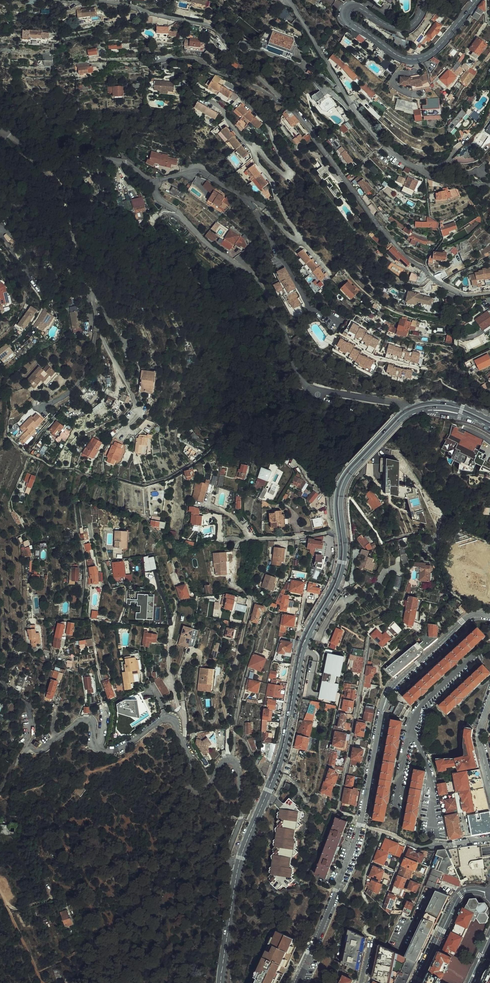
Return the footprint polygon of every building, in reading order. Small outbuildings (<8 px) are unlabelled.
[(484,12),(485,12),(485,2),(483,1),(478,7),(478,8),(472,16),(478,20),(484,12)] [(72,13),(73,19),(86,17),(87,21),(96,19),(95,14),(89,15),(88,7),(74,9),(69,9),(70,13),(72,13)] [(441,26),(436,22),(427,35),(426,34),(425,36),(427,37),(428,35),(432,38),(436,33),(437,34),(440,30),(439,29),(441,26)] [(42,30),(21,29),(20,39),(27,39),(27,37),(38,37),(38,38),(43,38),(43,37),(47,37),(47,31),(41,31),(42,30)] [(293,42),(272,33),(269,42),(284,48),(283,50),(289,52),(293,42)] [(362,43),(365,40),(359,34),(356,38),(362,43)] [(432,38),(428,35),(427,37),(425,36),(421,42),(423,44),(427,39),(429,42),(432,38)] [(401,50),(404,39),(392,36),(389,46),(401,50)] [(200,47),(202,39),(195,38),(191,37),(190,37),(190,39),(185,39),(184,44),(190,44),(189,46),(200,47)] [(477,60),(487,45),(478,38),(470,49),(474,52),(471,56),(477,60)] [(284,48),(269,42),(266,47),(287,56),(289,52),(283,50),(284,48)] [(225,56),(229,51),(224,44),(219,48),(225,56)] [(415,51),(419,54),(425,47),(420,44),(415,51)] [(213,55),(209,50),(204,54),(208,59),(213,55)] [(338,58),(333,54),(330,56),(330,57),(338,64),(336,68),(341,72),(343,70),(343,69),(344,68),(354,78),(357,75),(346,64),(346,65),(342,61),(338,58)] [(430,60),(438,65),(440,61),(434,57),(430,60)] [(470,73),(477,62),(475,61),(467,72),(466,70),(460,79),(462,82),(466,85),(470,80),(471,81),(474,76),(470,73)] [(454,72),(460,66),(461,65),(458,63),(452,70),(454,72)] [(460,66),(454,72),(452,70),(450,69),(449,70),(441,80),(442,81),(439,84),(443,87),(445,84),(448,86),(456,79),(463,69),(460,66)] [(318,74),(313,68),(308,74),(314,78),(318,74)] [(445,92),(449,87),(448,86),(445,84),(443,87),(439,84),(442,81),(441,80),(449,70),(446,68),(434,81),(445,92)] [(221,78),(216,75),(213,80),(219,83),(221,78)] [(357,75),(354,78),(352,79),(354,80),(357,77),(363,83),(364,82),(357,75)] [(410,85),(410,84),(412,84),(423,82),(422,76),(411,78),(401,77),(401,84),(410,85)] [(174,94),(175,82),(156,80),(155,90),(160,90),(160,93),(174,94)] [(219,83),(213,80),(211,82),(209,85),(229,98),(233,92),(219,83)] [(423,82),(412,84),(413,90),(425,89),(423,82)] [(123,85),(108,87),(108,93),(113,93),(113,95),(124,95),(123,85)] [(207,88),(227,101),(229,98),(209,85),(207,88)] [(328,112),(328,111),(336,105),(329,96),(326,99),(320,91),(312,96),(317,103),(318,102),(319,104),(319,105),(323,110),(325,109),(326,111),(327,112),(328,112)] [(473,92),(465,102),(468,104),(476,95),(473,92)] [(470,106),(478,96),(476,95),(468,104),(470,106)] [(218,113),(198,102),(194,108),(215,120),(218,113)] [(236,109),(257,129),(262,124),(240,104),(236,109)] [(233,111),(255,132),(257,129),(236,109),(233,111)] [(293,121),(296,118),(293,115),(287,109),(285,112),(283,116),(282,118),(284,121),(287,119),(293,127),(296,124),(295,122),(293,121)] [(415,121),(422,120),(420,110),(417,110),(413,111),(415,121)] [(447,130),(449,135),(455,128),(459,123),(461,121),(461,122),(463,119),(467,114),(462,110),(452,122),(450,120),(448,122),(448,126),(447,128),(448,129),(447,130)] [(344,124),(339,128),(344,133),(349,129),(344,124)] [(219,129),(243,157),(248,153),(225,125),(219,129)] [(216,132),(240,159),(243,157),(219,129),(216,132)] [(294,140),(297,145),(304,139),(303,137),(301,135),(294,140)] [(449,140),(450,143),(453,146),(459,142),(458,140),(456,140),(455,137),(449,140)] [(353,161),(345,152),(340,156),(348,165),(353,161)] [(168,160),(169,158),(152,153),(150,161),(148,160),(145,164),(152,169),(155,165),(159,166),(159,167),(170,171),(171,167),(177,168),(178,163),(168,160)] [(269,182),(253,163),(248,168),(256,177),(263,186),(269,182)] [(343,195),(323,167),(317,171),(324,181),(327,179),(332,187),(330,189),(337,199),(343,195)] [(248,168),(246,169),(254,178),(256,177),(248,168)] [(366,183),(360,175),(355,179),(367,194),(372,190),(367,182),(366,183)] [(396,181),(404,184),(406,178),(399,175),(396,181)] [(418,182),(408,176),(403,186),(414,190),(414,191),(416,188),(418,182)] [(253,179),(260,189),(263,186),(256,177),(254,178),(253,179)] [(207,189),(212,193),(213,191),(216,187),(206,180),(202,185),(207,189)] [(414,190),(403,186),(401,190),(412,195),(414,190)] [(172,187),(170,191),(178,195),(180,191),(172,187)] [(265,187),(261,190),(268,199),(272,196),(265,187)] [(446,190),(444,190),(440,190),(440,192),(436,193),(437,200),(452,198),(451,191),(449,191),(446,191),(446,190)] [(221,201),(224,197),(213,191),(212,193),(207,200),(218,206),(221,201)] [(225,198),(224,197),(221,201),(225,204),(227,201),(229,202),(230,200),(227,196),(225,198)] [(405,229),(406,226),(390,216),(387,213),(386,216),(405,229)] [(425,221),(422,221),(416,221),(415,226),(423,227),(436,227),(436,222),(429,216),(427,216),(427,221),(425,221)] [(211,228),(215,232),(220,226),(216,222),(211,228)] [(437,227),(437,223),(436,222),(436,227),(423,227),(422,230),(430,230),(438,229),(437,227)] [(441,225),(441,227),(444,236),(458,231),(455,222),(443,226),(443,224),(441,225)] [(232,244),(243,252),(248,244),(229,230),(222,241),(230,246),(232,244)] [(217,236),(210,231),(206,236),(213,242),(217,236)] [(412,243),(414,244),(416,240),(417,240),(427,245),(431,238),(426,236),(425,236),(413,231),(410,237),(413,238),(414,239),(412,243)] [(387,246),(380,239),(378,242),(385,248),(387,246)] [(461,242),(462,244),(459,245),(462,249),(459,251),(462,255),(472,250),(466,239),(461,242)] [(481,244),(479,240),(473,245),(476,251),(476,252),(477,254),(481,251),(480,249),(487,245),(485,241),(481,244)] [(391,245),(386,249),(388,251),(398,260),(406,268),(410,263),(391,245)] [(459,252),(455,246),(451,251),(455,255),(459,252)] [(314,261),(312,259),(304,248),(298,252),(320,280),(325,276),(323,273),(314,261)] [(397,262),(398,260),(388,251),(386,254),(394,261),(395,260),(397,262)] [(296,253),(317,282),(320,280),(298,252),(296,253)] [(428,259),(428,265),(429,267),(433,267),(433,260),(446,261),(447,254),(434,252),(432,254),(428,259)] [(472,286),(477,285),(481,284),(480,280),(484,279),(485,282),(487,281),(487,286),(489,285),(489,267),(482,269),(482,270),(478,271),(478,272),(474,273),(474,274),(469,275),(470,280),(471,280),(472,286)] [(286,270),(279,274),(281,277),(280,278),(283,283),(281,284),(276,287),(279,293),(281,292),(284,291),(286,295),(284,295),(288,302),(290,302),(294,308),(295,308),(296,309),(303,304),(300,299),(300,300),(296,293),(298,292),(286,270)] [(428,291),(438,289),(437,284),(430,280),(424,288),(428,291)] [(351,299),(358,292),(356,289),(353,286),(349,282),(341,289),(351,299)] [(418,293),(408,291),(406,302),(415,304),(416,301),(421,302),(427,304),(430,305),(431,301),(432,299),(432,298),(419,295),(418,294),(418,293)] [(202,296),(209,304),(212,301),(205,294),(202,296)] [(37,311),(31,306),(17,325),(24,329),(37,311)] [(57,319),(55,317),(53,316),(48,312),(48,309),(46,307),(45,310),(34,326),(37,328),(40,330),(43,326),(45,327),(42,332),(45,333),(48,330),(49,331),(52,326),(57,319)] [(78,310),(68,312),(71,329),(81,327),(78,310)] [(476,319),(482,327),(483,330),(484,329),(485,331),(489,328),(489,310),(476,319)] [(406,336),(408,328),(409,324),(411,319),(406,317),(405,321),(400,319),(398,327),(390,324),(389,328),(391,329),(390,332),(387,331),(386,334),(390,336),(393,337),(394,338),(395,333),(406,336)] [(482,327),(476,319),(471,323),(477,331),(482,327)] [(342,339),(338,347),(342,349),(341,351),(347,354),(348,354),(349,352),(352,354),(351,356),(355,358),(354,360),(357,362),(361,364),(360,366),(367,369),(368,367),(372,369),(376,362),(378,363),(380,359),(374,356),(377,350),(382,353),(386,354),(386,358),(387,359),(386,360),(389,361),(388,365),(390,365),(388,373),(391,374),(394,375),(394,376),(397,377),(403,378),(407,379),(407,378),(410,378),(410,377),(413,378),(415,372),(417,372),(416,373),(418,373),(419,370),(419,361),(426,355),(427,352),(403,346),(398,343),(389,341),(374,335),(369,330),(365,327),(353,320),(349,328),(346,326),(345,326),(344,326),(340,334),(342,334),(346,337),(344,340),(342,339)] [(337,337),(334,336),(333,335),(333,336),(330,334),(325,327),(323,326),(321,327),(328,338),(327,339),(334,342),(337,337)] [(342,349),(338,347),(342,339),(344,340),(346,337),(342,334),(340,339),(337,337),(334,342),(327,339),(326,342),(337,348),(336,350),(340,353),(341,351),(342,349)] [(0,350),(0,358),(5,364),(16,354),(10,348),(8,346),(6,344),(0,350)] [(488,354),(475,361),(479,370),(489,365),(489,358),(488,354)] [(422,368),(423,368),(426,355),(419,361),(419,370),(418,373),(419,373),(420,373),(421,373),(422,372),(422,368)] [(41,366),(28,378),(31,382),(35,386),(41,380),(46,385),(58,374),(49,365),(44,369),(41,366)] [(151,392),(155,373),(142,371),(139,390),(151,392)] [(110,396),(106,394),(102,401),(112,406),(115,400),(109,397),(110,396)] [(50,413),(46,409),(40,415),(44,419),(50,413)] [(32,419),(31,417),(20,428),(24,432),(27,429),(28,429),(20,437),(21,439),(19,441),(22,444),(24,442),(25,442),(31,436),(36,431),(34,429),(37,427),(44,420),(37,414),(34,418),(32,419)] [(63,427),(57,421),(50,429),(57,435),(63,427)] [(483,432),(474,428),(468,425),(459,423),(453,422),(450,435),(441,451),(445,454),(447,451),(450,452),(449,453),(453,455),(451,459),(460,463),(461,463),(462,462),(474,468),(476,463),(483,466),(483,465),(489,469),(489,436),(483,432)] [(64,435),(61,433),(55,440),(59,442),(62,439),(61,439),(64,435)] [(151,439),(152,435),(148,434),(148,436),(144,435),(143,437),(139,436),(139,438),(137,438),(135,453),(137,453),(137,455),(139,456),(139,454),(140,454),(146,455),(147,445),(148,438),(149,438),(151,439)] [(31,436),(25,442),(27,445),(34,438),(31,436)] [(86,447),(81,456),(86,459),(87,456),(91,458),(100,441),(95,438),(93,443),(91,442),(87,448),(86,447)] [(120,463),(126,451),(121,449),(122,445),(115,442),(114,446),(112,450),(110,449),(107,457),(108,458),(107,462),(114,465),(115,461),(117,462),(120,463)] [(201,453),(191,443),(187,447),(185,449),(188,452),(185,454),(190,459),(193,462),(194,462),(197,459),(196,458),(201,453)] [(401,462),(387,459),(386,494),(408,499),(413,520),(426,524),(418,489),(400,485),(401,462)] [(461,463),(460,463),(459,469),(473,471),(474,468),(462,462),(461,463)] [(244,480),(248,467),(242,465),(241,468),(240,470),(238,470),(236,477),(244,480)] [(194,476),(194,475),(194,470),(194,469),(185,470),(186,477),(187,477),(187,479),(191,479),(190,478),(192,478),(192,476),(194,476)] [(262,471),(260,470),(258,479),(265,482),(264,483),(267,484),(268,482),(272,473),(263,469),(262,471)] [(273,471),(272,473),(268,482),(271,483),(276,472),(273,471)] [(300,477),(297,471),(294,475),(292,479),(291,479),(289,482),(300,490),(305,483),(302,480),(299,478),(300,477)] [(26,486),(31,488),(35,477),(28,474),(25,481),(27,481),(26,484),(27,484),(27,485),(26,486)] [(192,501),(203,503),(206,491),(208,485),(209,485),(210,480),(206,479),(204,484),(197,482),(192,501)] [(264,483),(265,482),(258,479),(256,485),(261,487),(262,486),(263,483),(264,483)] [(277,486),(272,484),(266,498),(270,500),(277,486)] [(314,499),(321,492),(312,485),(313,488),(312,490),(314,492),(305,502),(312,509),(316,509),(319,511),(322,506),(314,499)] [(262,489),(258,499),(262,500),(266,491),(262,489)] [(372,491),(368,494),(377,508),(381,505),(372,491)] [(194,508),(194,507),(187,507),(187,512),(192,512),(191,525),(201,526),(202,516),(194,516),(195,514),(199,514),(199,509),(194,508)] [(288,525),(288,520),(285,520),(281,520),(281,515),(281,511),(274,511),(274,513),(269,513),(269,523),(270,522),(270,528),(276,528),(276,525),(285,525),(288,525)] [(16,512),(12,515),(18,525),(22,522),(16,512)] [(158,530),(160,522),(152,521),(151,524),(158,530)] [(126,548),(127,531),(115,531),(115,548),(126,548)] [(369,550),(377,547),(376,542),(371,544),(370,542),(365,536),(364,537),(363,537),(361,535),(358,538),(360,540),(359,541),(365,548),(366,548),(369,550)] [(321,548),(323,536),(314,538),(314,540),(309,540),(308,549),(309,549),(313,549),(313,547),(314,547),(321,548)] [(402,545),(399,545),(402,564),(408,563),(405,544),(402,545)] [(25,547),(21,548),(21,551),(25,550),(27,556),(31,555),(30,549),(32,548),(32,546),(29,546),(25,547)] [(283,563),(284,549),(273,548),(271,566),(280,567),(281,562),(283,563)] [(370,551),(369,550),(368,551),(363,549),(361,554),(366,556),(364,561),(361,559),(358,567),(363,569),(364,568),(373,571),(376,564),(373,563),(375,559),(368,556),(370,551)] [(228,553),(214,554),(214,565),(217,565),(217,569),(216,569),(217,576),(231,575),(230,562),(229,562),(228,553)] [(155,556),(144,557),(145,570),(156,569),(155,556)] [(91,558),(86,559),(89,578),(93,577),(93,583),(99,582),(98,580),(97,573),(98,572),(97,570),(96,569),(96,566),(93,566),(91,558)] [(428,572),(430,572),(432,570),(432,568),(430,566),(425,565),(425,563),(413,562),(413,566),(420,566),(420,571),(421,571),(420,580),(428,581),(428,572)] [(113,578),(114,583),(120,583),(125,582),(124,577),(125,577),(124,563),(113,564),(115,578),(114,578),(113,578)] [(73,568),(73,565),(70,565),(70,584),(75,584),(75,581),(78,581),(79,568),(73,568)] [(369,586),(372,583),(376,578),(365,574),(358,581),(361,584),(362,584),(363,584),(366,584),(369,586)] [(273,584),(275,578),(265,575),(261,588),(273,592),(275,585),(273,584)] [(293,577),(290,576),(282,589),(285,590),(287,590),(287,591),(288,591),(291,591),(301,593),(302,593),(304,583),(293,581),(293,577)] [(323,585),(326,588),(327,585),(329,581),(325,580),(322,584),(317,583),(315,583),(315,585),(309,584),(307,599),(314,600),(315,593),(320,594),(320,592),(320,590),(320,589),(322,589),(323,585)] [(358,592),(362,587),(357,582),(353,587),(358,592)] [(177,587),(181,599),(190,598),(185,585),(177,587)] [(126,599),(126,604),(130,605),(130,602),(137,602),(137,606),(140,606),(140,613),(136,613),(135,619),(153,620),(154,595),(137,594),(137,600),(131,600),(126,599)] [(229,596),(230,594),(228,594),(224,595),(222,605),(224,606),(223,608),(235,611),(238,598),(229,596)] [(284,596),(284,594),(280,594),(275,604),(279,606),(281,606),(281,611),(286,612),(287,606),(290,607),(291,602),(288,601),(289,597),(284,596)] [(418,598),(409,596),(407,608),(415,610),(415,609),(418,598)] [(455,610),(460,617),(469,611),(462,604),(461,605),(455,610)] [(260,624),(264,608),(255,605),(251,621),(260,624)] [(413,629),(417,623),(413,622),(415,611),(415,610),(407,608),(404,621),(408,626),(409,626),(410,627),(412,628),(413,629)] [(283,626),(286,626),(293,627),(295,617),(285,615),(283,626)] [(60,643),(65,622),(62,622),(59,624),(54,643),(54,647),(54,649),(56,649),(56,648),(60,649),(60,643)] [(424,627),(417,623),(413,629),(420,633),(424,627)] [(437,624),(428,624),(428,629),(428,634),(429,634),(429,637),(435,637),(436,637),(437,624)] [(196,637),(198,631),(184,626),(179,643),(188,645),(193,647),(195,640),(196,637)] [(368,633),(372,637),(374,639),(375,638),(382,646),(387,641),(378,630),(376,631),(372,627),(367,631),(368,633)] [(484,636),(477,627),(403,696),(410,704),(484,636)] [(235,629),(226,628),(224,636),(232,638),(235,629)] [(344,630),(337,628),(331,643),(338,645),(344,630)] [(39,633),(36,634),(36,629),(31,629),(28,629),(28,633),(29,633),(30,640),(31,639),(32,646),(36,646),(36,644),(40,644),(39,633)] [(150,642),(157,643),(159,635),(144,632),(142,646),(149,647),(150,642)] [(433,642),(429,637),(422,634),(421,633),(419,636),(428,647),(433,642)] [(92,639),(79,641),(79,645),(79,648),(84,647),(84,644),(93,643),(92,639)] [(290,652),(292,643),(281,641),(279,653),(284,654),(285,651),(290,652)] [(417,642),(386,668),(393,677),(424,650),(417,642)] [(365,650),(354,648),(353,654),(352,654),(352,655),(351,654),(350,658),(352,659),(352,660),(354,660),(356,660),(354,672),(361,673),(365,650)] [(345,657),(328,653),(323,673),(331,675),(329,682),(322,680),(318,698),(335,701),(339,684),(335,683),(336,676),(340,677),(345,657)] [(255,655),(253,654),(248,666),(261,671),(266,659),(265,659),(255,655)] [(129,683),(133,683),(132,675),(131,672),(138,671),(137,661),(135,661),(135,658),(130,658),(129,657),(125,657),(126,667),(125,667),(126,672),(123,673),(125,690),(130,690),(129,683)] [(372,667),(372,666),(368,665),(365,683),(371,684),(372,678),(373,678),(374,673),(375,668),(372,667)] [(484,665),(440,706),(447,714),(458,704),(459,704),(465,699),(464,698),(489,674),(489,672),(484,665)] [(200,669),(198,691),(210,692),(213,670),(200,669)] [(135,688),(141,685),(141,676),(143,676),(143,673),(142,673),(141,671),(138,671),(138,675),(134,675),(135,688)] [(22,687),(25,678),(19,676),(17,685),(22,687)] [(156,679),(152,681),(158,690),(165,686),(160,678),(156,679)] [(57,681),(53,680),(51,686),(49,685),(47,692),(49,693),(48,693),(47,697),(53,699),(54,695),(58,681),(57,681)] [(259,682),(250,680),(247,690),(257,692),(259,682)] [(107,682),(103,683),(106,692),(108,698),(114,697),(109,681),(107,682)] [(276,685),(271,684),(269,684),(267,695),(279,698),(279,700),(284,701),(287,684),(281,683),(281,686),(276,685)] [(345,691),(344,699),(354,701),(354,698),(355,695),(356,690),(351,690),(351,687),(344,685),(343,691),(345,691)] [(163,698),(167,696),(170,694),(165,686),(158,690),(163,698)] [(268,698),(267,710),(269,710),(275,711),(276,700),(268,698)] [(124,699),(116,704),(118,713),(139,717),(137,700),(124,699)] [(352,711),(354,701),(344,699),(343,709),(352,711)] [(305,734),(305,735),(310,736),(313,722),(311,722),(313,712),(315,713),(316,708),(318,702),(311,700),(311,703),(305,721),(299,732),(305,734)] [(393,714),(399,717),(400,714),(403,708),(405,705),(399,702),(397,705),(394,710),(395,711),(393,714)] [(366,706),(364,720),(367,721),(372,721),(375,707),(366,706)] [(269,710),(267,710),(264,709),(263,720),(267,721),(280,722),(282,712),(275,711),(275,712),(269,711),(269,710)] [(341,712),(338,712),(337,717),(340,718),(338,726),(335,725),(334,730),(343,732),(344,728),(345,728),(345,729),(351,731),(351,727),(350,727),(351,724),(345,723),(346,718),(353,719),(354,715),(341,712)] [(364,736),(367,721),(364,720),(358,719),(355,734),(364,736)] [(401,721),(391,719),(373,819),(383,821),(401,721)] [(266,733),(267,721),(263,720),(261,742),(271,744),(272,733),(266,733)] [(473,730),(473,728),(468,723),(467,727),(465,738),(465,744),(464,751),(464,753),(464,754),(464,755),(464,756),(463,757),(462,758),(461,758),(460,758),(440,758),(440,760),(437,761),(440,771),(445,770),(445,768),(458,765),(459,770),(467,769),(479,767),(476,753),(472,740),(472,737),(472,733),(473,730)] [(333,745),(331,744),(330,748),(334,749),(335,746),(341,748),(340,750),(347,751),(350,734),(336,732),(333,745)] [(307,749),(310,736),(305,735),(305,736),(299,735),(296,747),(307,749)] [(251,739),(247,741),(252,752),(257,750),(257,748),(253,741),(256,740),(255,737),(251,739)] [(197,744),(206,756),(209,754),(207,752),(209,750),(206,747),(208,746),(210,749),(219,748),(218,738),(208,739),(208,738),(203,742),(202,741),(197,741),(197,744)] [(271,744),(261,742),(260,753),(263,755),(260,759),(258,765),(261,770),(265,762),(266,762),(267,759),(269,758),(271,744)] [(276,745),(271,744),(269,758),(267,759),(266,762),(265,762),(261,770),(262,770),(265,775),(266,776),(268,772),(270,766),(271,764),(271,763),(273,758),(274,753),(275,751),(276,746),(276,745)] [(298,749),(294,748),(290,760),(296,761),(298,749)] [(337,755),(338,750),(334,749),(330,748),(328,762),(330,762),(329,764),(335,765),(336,758),(338,758),(338,755),(337,755)] [(364,749),(353,748),(351,762),(352,763),(353,759),(362,760),(364,749)] [(295,765),(289,764),(287,773),(293,775),(295,765)] [(330,768),(330,767),(327,766),(326,770),(329,771),(328,775),(326,781),(334,784),(335,784),(338,774),(334,773),(335,770),(330,768)] [(460,792),(464,811),(464,815),(468,815),(467,812),(475,811),(475,814),(489,811),(489,810),(480,769),(454,774),(457,793),(460,792)] [(425,771),(415,770),(404,828),(415,830),(425,771)] [(352,786),(355,776),(351,775),(348,775),(346,785),(352,786)] [(323,780),(319,792),(321,793),(325,798),(326,798),(327,793),(330,794),(334,784),(326,781),(323,780)] [(446,782),(437,784),(439,795),(448,794),(446,782)] [(353,789),(345,788),(343,802),(346,803),(358,805),(361,789),(354,787),(353,789)] [(444,815),(464,811),(460,792),(457,793),(456,793),(440,796),(444,815)] [(283,883),(284,885),(286,884),(289,880),(292,882),(295,878),(293,876),(296,872),(291,867),(293,866),(289,863),(290,862),(288,859),(289,858),(288,857),(292,853),(294,855),(298,851),(296,848),(297,846),(293,841),(297,837),(294,834),(295,834),(292,831),(293,830),(292,830),(296,826),(299,828),(303,824),(300,821),(301,820),(297,816),(301,811),(298,808),(299,807),(296,805),(297,804),(291,799),(277,814),(281,818),(276,823),(279,825),(275,829),(276,833),(275,840),(273,842),(274,842),(272,844),(275,847),(272,849),(275,852),(271,856),(272,859),(271,867),(270,869),(271,870),(269,872),(271,873),(269,876),(271,879),(271,880),(272,881),(271,883),(277,889),(283,883)] [(475,814),(469,815),(473,835),(489,832),(489,811),(475,814)] [(463,837),(458,814),(446,816),(451,839),(463,837)] [(326,878),(347,822),(336,817),(315,873),(326,878)] [(0,824),(1,834),(13,834),(12,824),(0,824)] [(385,839),(381,850),(394,854),(398,843),(385,839)] [(394,854),(400,857),(405,846),(398,843),(394,854)] [(446,850),(460,879),(462,885),(463,886),(469,884),(475,884),(476,881),(487,882),(487,877),(489,877),(489,854),(483,855),(482,847),(489,846),(489,845),(489,843),(477,845),(446,850)] [(388,853),(378,849),(374,860),(384,864),(388,853)] [(406,857),(418,862),(421,863),(424,854),(420,852),(419,854),(416,852),(416,851),(410,849),(406,857)] [(426,857),(432,859),(435,850),(428,850),(426,857)] [(460,879),(446,850),(438,850),(431,867),(460,879)] [(415,871),(418,862),(406,857),(402,866),(413,870),(415,871)] [(386,869),(375,865),(370,877),(381,881),(386,869)] [(398,875),(407,878),(409,879),(413,870),(402,866),(398,875)] [(461,886),(462,885),(460,879),(431,867),(428,876),(424,885),(438,891),(443,879),(461,886)] [(403,888),(407,878),(398,875),(394,885),(403,888)] [(378,893),(382,884),(372,880),(371,883),(368,882),(367,885),(369,886),(367,893),(371,897),(373,891),(378,893)] [(416,892),(420,883),(411,880),(408,889),(416,892)] [(402,891),(403,888),(394,885),(392,892),(400,895),(402,891)] [(448,895),(438,891),(407,957),(416,961),(448,895)] [(389,893),(383,907),(389,912),(396,896),(389,893)] [(453,955),(454,955),(471,920),(475,921),(476,918),(477,918),(481,923),(487,923),(489,918),(489,917),(487,912),(489,907),(486,902),(480,903),(477,899),(471,899),(468,904),(467,904),(465,908),(464,908),(444,950),(453,955)] [(407,901),(404,910),(403,911),(410,914),(414,903),(407,901)] [(70,918),(69,918),(67,910),(60,913),(64,924),(66,923),(67,926),(72,924),(70,918)] [(341,963),(359,971),(366,938),(349,929),(348,932),(349,933),(343,960),(342,960),(341,963)] [(265,958),(264,957),(260,964),(264,966),(258,979),(256,982),(281,982),(291,960),(300,941),(277,931),(274,938),(272,937),(269,944),(271,944),(268,951),(265,958)] [(416,961),(407,957),(385,947),(380,945),(373,978),(384,982),(406,982),(416,962),(416,961)] [(441,977),(442,978),(452,957),(439,951),(430,972),(441,977)] [(472,964),(454,955),(453,955),(452,957),(442,978),(441,977),(440,980),(445,982),(463,982),(472,964)] [(264,966),(260,964),(255,977),(258,979),(264,966)] [(430,972),(424,982),(438,982),(440,980),(441,977),(430,972)] [(352,980),(342,975),(338,982),(351,982),(352,980)]
